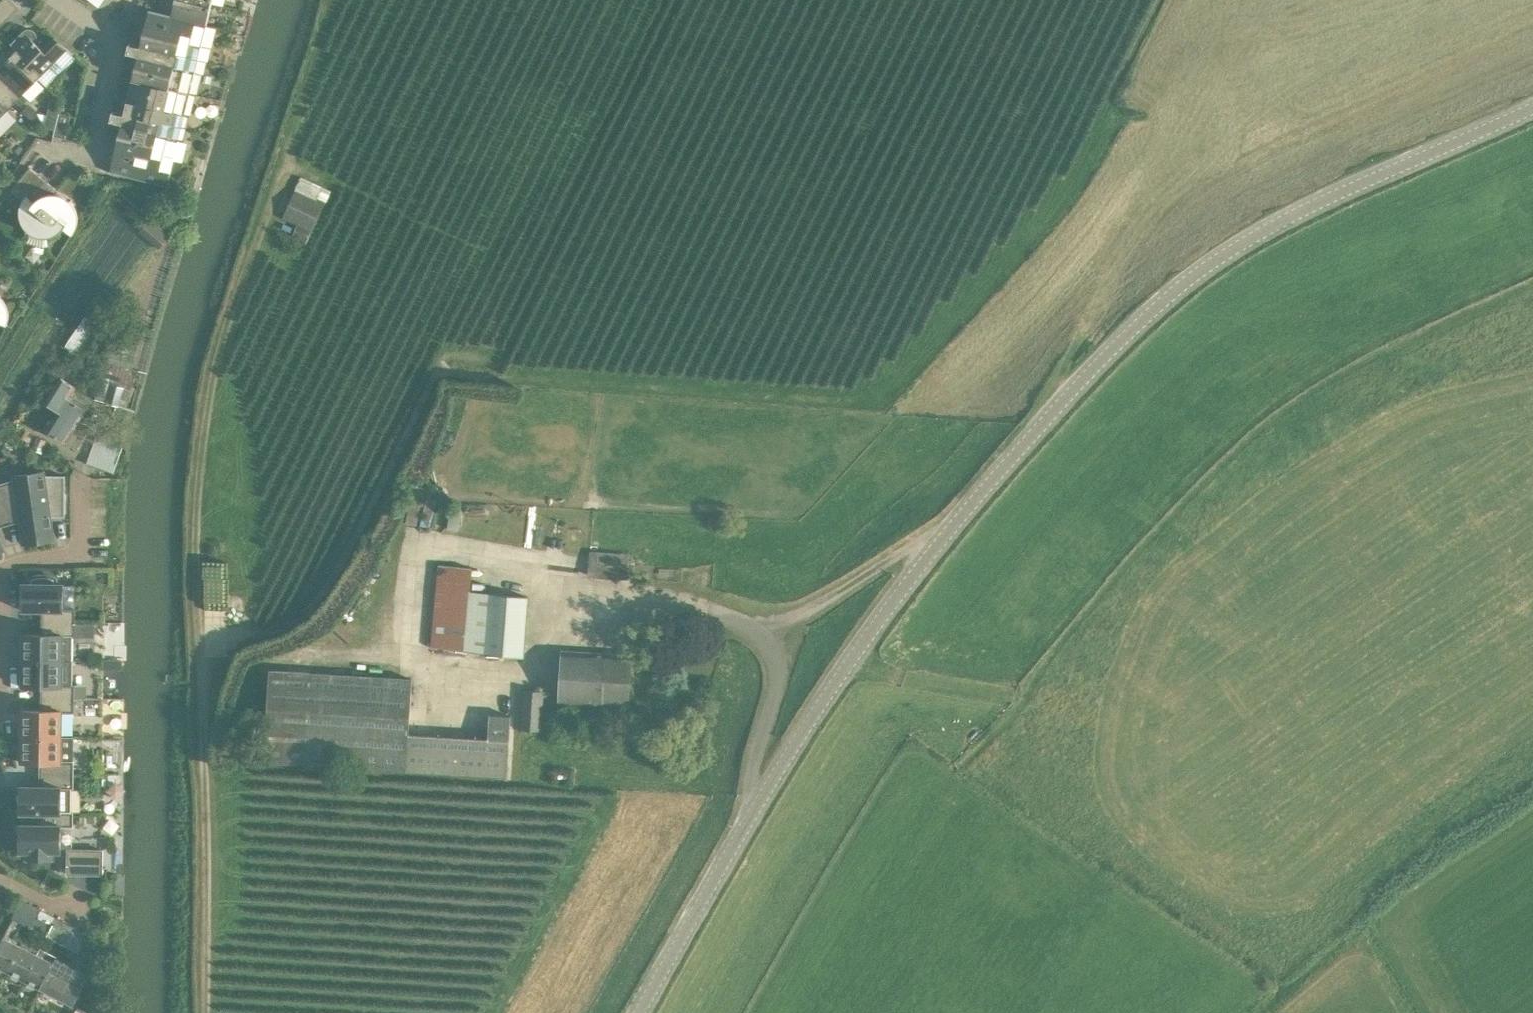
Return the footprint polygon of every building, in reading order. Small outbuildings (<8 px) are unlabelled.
[(171,15),(206,23),(211,3),(201,0),(175,0),(171,15)] [(137,55),(132,80),(189,93),(197,59),(206,23),(171,15),(149,10),(140,46),(129,43),(127,52),(137,55)] [(12,53),(38,78),(67,48),(54,36),(42,49),(35,42),(37,38),(37,36),(36,33),(35,31),(34,29),(32,28),(30,28),(28,28),(26,29),(25,30),(11,43),(17,49),(12,53)] [(13,102),(38,78),(12,53),(9,57),(3,52),(0,54),(0,89),(13,102)] [(116,147),(110,171),(110,172),(156,183),(167,185),(169,175),(180,178),(183,163),(173,160),(181,127),(191,129),(193,122),(183,120),(189,93),(132,80),(124,113),(112,111),(110,120),(122,123),(116,146),(116,147)] [(13,102),(0,89),(0,116),(13,102)] [(65,138),(68,124),(71,115),(59,112),(53,135),(65,138)] [(24,194),(40,175),(30,167),(11,190),(22,199),(21,201),(20,205),(19,209),(19,212),(20,217),(21,221),(23,224),(25,228),(28,230),(30,232),(34,234),(39,236),(44,236),(48,236),(54,235),(58,232),(63,228),(66,224),(59,218),(56,222),(55,222),(54,223),(53,223),(52,223),(51,223),(50,223),(50,222),(49,221),(48,220),(48,219),(48,218),(49,217),(49,216),(48,215),(48,213),(49,213),(49,212),(49,211),(48,210),(48,209),(47,209),(46,208),(45,208),(44,208),(43,208),(42,208),(41,209),(38,212),(31,206),(34,202),(26,196),(24,194)] [(38,212),(41,209),(42,208),(43,208),(44,208),(45,208),(46,208),(47,209),(48,209),(48,210),(49,211),(49,212),(49,213),(48,213),(48,215),(49,216),(49,217),(48,218),(48,219),(48,220),(49,221),(50,222),(50,223),(51,223),(52,223),(53,223),(54,223),(55,222),(56,222),(59,218),(66,224),(63,228),(64,228),(72,234),(74,231),(76,228),(77,223),(78,218),(78,214),(77,210),(75,206),(72,202),(69,198),(65,196),(60,194),(57,193),(58,190),(40,175),(24,194),(26,196),(34,202),(31,206),(38,212)] [(306,243),(312,232),(325,204),(295,190),(282,218),(297,225),(292,236),(306,243)] [(170,237),(150,219),(139,231),(159,249),(170,237)] [(43,276),(48,269),(44,266),(42,268),(39,266),(36,271),(43,276)] [(7,324),(8,318),(8,312),(7,305),(4,300),(1,295),(0,295),(0,322),(7,324)] [(122,336),(131,323),(101,303),(90,319),(85,316),(65,346),(69,349),(67,353),(80,362),(106,326),(122,336)] [(109,335),(103,360),(101,359),(98,370),(104,371),(103,376),(102,376),(101,380),(100,379),(95,399),(116,405),(112,417),(130,423),(134,411),(125,407),(136,369),(132,368),(139,343),(109,335)] [(76,386),(61,377),(45,403),(59,412),(46,432),(75,450),(95,419),(88,414),(85,418),(82,416),(90,402),(86,400),(89,397),(75,388),(76,386)] [(116,470),(124,445),(98,436),(90,461),(116,470)] [(44,471),(28,473),(38,542),(54,540),(50,516),(65,516),(65,475),(44,475),(44,471)] [(28,473),(13,476),(14,480),(0,484),(0,502),(7,525),(20,521),(23,544),(38,542),(28,473)] [(628,578),(629,555),(590,553),(588,576),(628,578)] [(438,564),(430,647),(524,657),(528,597),(470,590),(472,567),(438,564)] [(22,583),(22,610),(41,610),(41,622),(74,623),(74,609),(62,609),(63,583),(54,583),(56,578),(51,576),(49,575),(46,575),(41,575),(39,575),(34,576),(29,577),(31,583),(22,583)] [(74,623),(41,622),(41,634),(22,634),(22,661),(71,661),(72,661),(72,636),(74,636),(74,623)] [(630,654),(562,650),(558,702),(628,706),(630,654)] [(71,661),(22,661),(22,686),(41,686),(41,698),(74,699),(74,685),(71,685),(71,661)] [(490,714),(488,739),(409,734),(412,678),(271,670),(265,763),(508,777),(512,715),(490,714)] [(523,689),(520,729),(541,730),(543,690),(523,689)] [(74,699),(41,698),(40,710),(21,710),(21,736),(61,736),(61,712),(74,712),(74,699)] [(40,762),(40,774),(73,774),(73,761),(61,761),(61,736),(21,736),(21,762),(40,762)] [(73,774),(40,774),(40,786),(20,786),(20,813),(39,813),(39,812),(70,812),(71,788),(73,788),(73,774)] [(39,824),(20,824),(20,851),(26,851),(26,858),(53,858),(54,851),(60,851),(60,826),(73,826),(73,812),(70,812),(39,812),(39,813),(39,824)] [(103,849),(88,849),(88,874),(102,874),(103,849)] [(6,971),(22,940),(15,936),(22,922),(29,926),(39,908),(21,899),(0,941),(0,972),(4,970),(6,971)] [(29,926),(46,935),(55,916),(39,908),(29,926)] [(46,935),(63,943),(72,925),(55,916),(46,935)] [(90,965),(92,935),(72,925),(63,943),(77,951),(74,957),(90,965)] [(6,971),(10,974),(11,977),(17,980),(20,979),(23,980),(39,948),(22,940),(6,971)] [(23,980),(27,982),(28,986),(33,989),(37,987),(39,988),(56,957),(39,948),(23,980)] [(72,1005),(88,973),(56,957),(39,988),(44,991),(44,995),(51,998),(55,996),(72,1005)]
